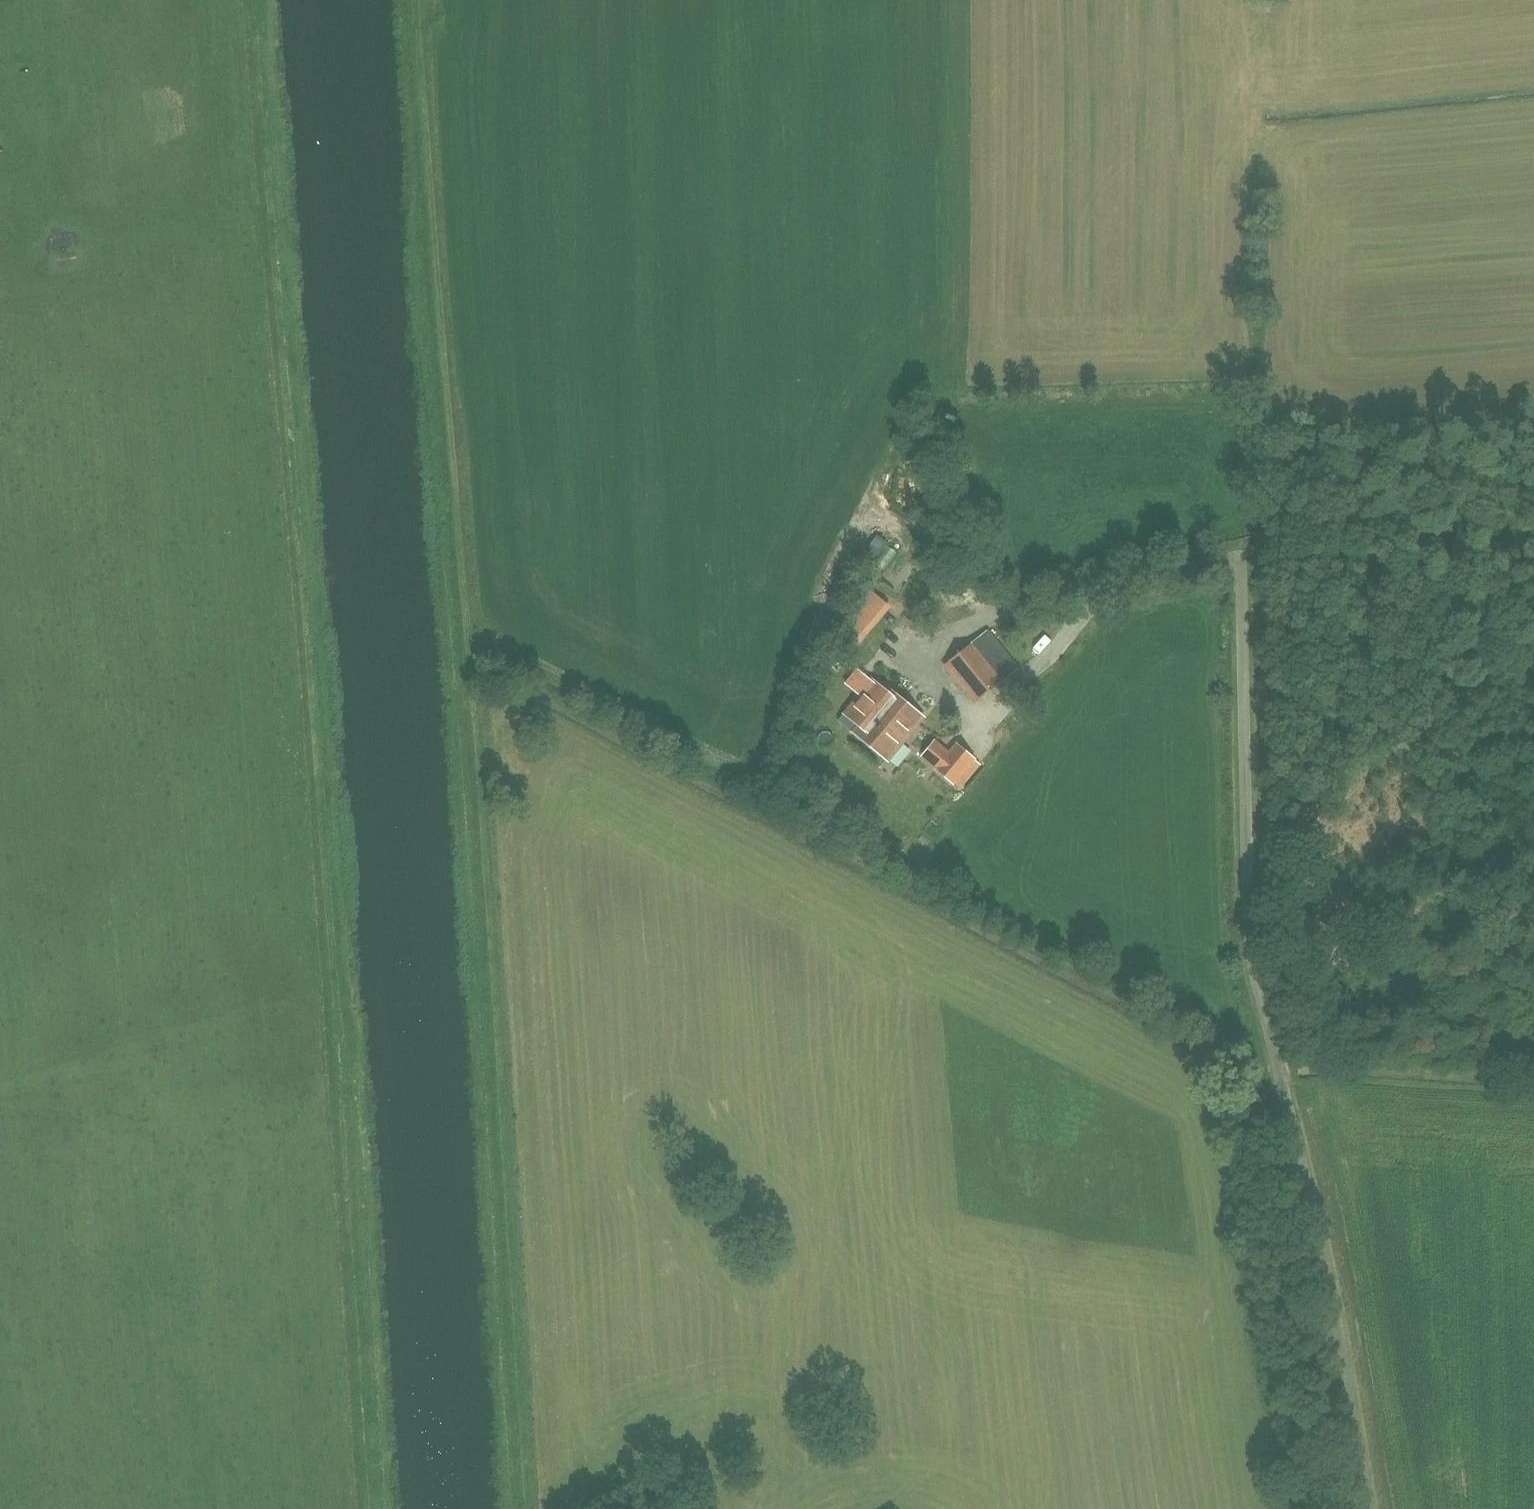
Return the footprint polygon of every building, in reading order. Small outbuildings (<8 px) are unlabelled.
[(824,643),(844,659),(885,604),(864,589),(824,643)] [(946,664),(976,702),(1017,669),(987,632),(946,664)] [(888,760),(923,716),(889,689),(887,692),(873,681),(845,715),(859,726),(854,733),(888,760)] [(973,758),(962,749),(958,745),(951,753),(935,739),(921,756),(937,770),(953,782),(973,758)]
